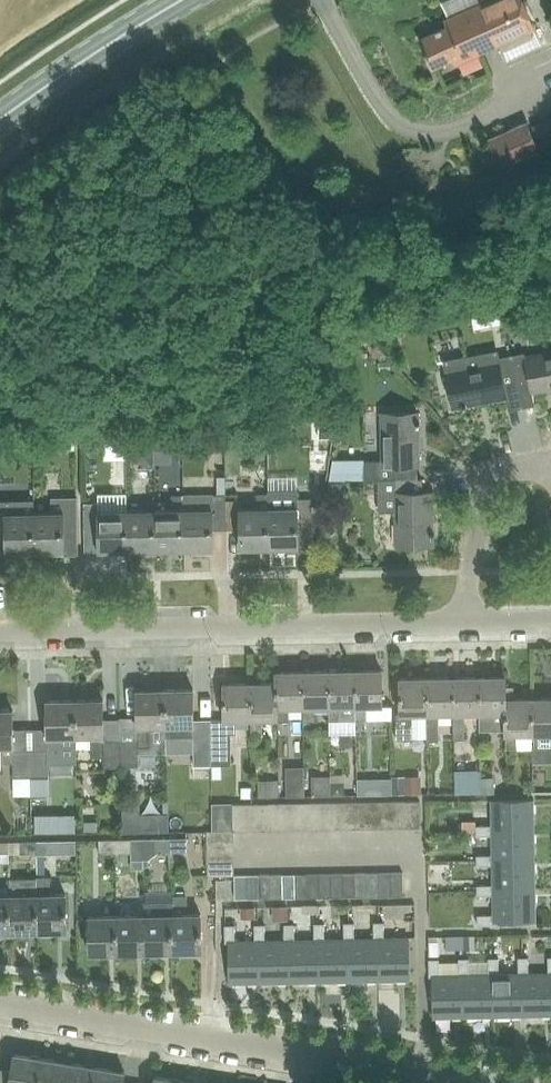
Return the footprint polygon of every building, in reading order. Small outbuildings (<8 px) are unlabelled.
[(431,67),(452,58),(455,64),(534,28),(521,0),(488,0),(443,20),(446,26),(418,39),(431,67)] [(550,146),(550,120),(534,128),(543,149),(550,146)] [(488,142),(500,169),(541,150),(529,123),(488,142)] [(498,358),(496,350),(444,360),(453,407),(462,406),(463,408),(467,407),(466,405),(506,397),(504,389),(517,386),(511,355),(498,358)] [(532,392),(550,388),(550,352),(525,357),(524,353),(511,355),(517,386),(530,383),(532,392)] [(379,480),(418,479),(417,426),(419,426),(419,422),(417,422),(417,413),(381,413),(382,461),(364,461),(364,481),(379,480)] [(171,464),(170,449),(170,436),(153,437),(153,450),(153,464),(171,464)] [(294,451),(323,451),(322,436),(294,437),(294,451)] [(153,437),(125,437),(125,450),(153,450),(153,437)] [(327,460),(328,480),(358,479),(357,459),(327,460)] [(379,511),(396,511),(397,547),(433,546),(432,537),(435,537),(435,533),(432,533),(432,493),(423,493),(423,479),(418,479),(379,480),(379,511)] [(268,493),(269,549),(298,548),(298,529),(312,528),(311,499),(298,499),(297,491),(268,492),(268,493)] [(239,530),(240,549),(269,549),(268,493),(256,493),(257,508),(239,509),(239,500),(225,501),(226,530),(239,530)] [(183,510),(183,550),(213,550),(213,530),(226,530),(225,501),(225,494),(182,495),(183,510)] [(155,510),(155,551),(183,550),(183,510),(182,495),(171,495),(172,510),(155,510)] [(51,512),(34,513),(35,553),(78,552),(77,533),(76,498),(51,498),(51,512)] [(35,553),(34,513),(33,500),(0,500),(0,534),(5,534),(5,553),(35,553)] [(127,551),(127,511),(98,511),(98,503),(83,503),(84,533),(98,532),(98,552),(127,551)] [(127,551),(155,551),(155,510),(127,511),(127,551)] [(313,707),(328,707),(328,671),(301,672),(302,708),(302,721),(314,721),(313,707)] [(329,721),(355,720),(354,671),(328,671),(328,707),(329,721)] [(355,720),(363,720),(366,720),(366,706),(382,706),(381,671),(354,671),(355,720)] [(287,708),(302,708),(301,672),(275,672),(275,683),(276,719),(276,722),(287,722),(287,708)] [(464,713),(479,713),(478,677),(452,678),(453,714),(453,740),(464,740),(464,713)] [(505,713),(505,700),(505,677),(478,677),(479,713),(479,730),(504,730),(504,713),(505,713)] [(411,714),(426,714),(426,678),(399,678),(399,713),(395,713),(396,739),(412,739),(411,714)] [(438,714),(453,714),(452,678),(426,678),(426,714),(427,740),(438,740),(438,714)] [(261,719),(276,719),(275,683),(249,684),(249,719),(250,733),(261,733),(261,719)] [(210,739),(211,765),(230,764),(229,733),(235,733),(235,719),(249,719),(249,684),(223,684),(223,719),(210,719),(210,739)] [(165,737),(181,737),(193,737),(193,726),(193,689),(164,690),(165,726),(165,737)] [(148,726),(165,726),(164,690),(136,690),(137,740),(120,740),(121,767),(138,767),(138,747),(148,747),(148,726)] [(531,699),(505,700),(505,713),(504,713),(504,730),(505,749),(516,749),(516,735),(531,735),(531,699)] [(531,699),(531,735),(532,751),(550,751),(550,699),(531,699)] [(60,737),(75,736),(74,700),(46,701),(47,750),(30,751),(30,777),(48,777),(47,759),(61,758),(60,737)] [(102,700),(74,700),(75,736),(90,736),(90,757),(103,757),(103,767),(121,767),(120,740),(103,741),(102,700)] [(13,728),(12,710),(0,711),(0,764),(12,764),(13,778),(30,777),(30,751),(13,751),(13,728)] [(288,724),(278,724),(278,742),(289,742),(288,724)] [(210,739),(192,739),(193,765),(211,765),(210,739)] [(417,791),(416,772),(390,773),(391,792),(417,791)] [(302,777),(303,795),(330,794),(329,776),(302,777)] [(380,783),(356,782),(356,792),(380,793),(380,783)] [(491,831),(533,830),(532,800),(490,801),(491,826),(475,826),(476,835),(491,835),(491,831)] [(372,828),(387,828),(387,801),(371,802),(372,828)] [(387,828),(403,828),(403,801),(387,801),(387,828)] [(403,801),(403,828),(420,827),(419,801),(403,801)] [(326,829),(341,829),(340,802),(325,803),(326,829)] [(341,829),(356,829),(356,802),(340,802),(341,829)] [(356,829),(372,828),(371,802),(356,802),(356,829)] [(279,830),(294,830),(294,803),(278,804),(279,830)] [(294,830),(310,830),(309,803),(294,803),(294,830)] [(310,830),(326,829),(325,803),(309,803),(310,830)] [(232,831),(247,831),(247,804),(232,805),(232,831)] [(247,831),(263,831),(263,804),(247,804),(247,831)] [(263,831),(279,830),(278,804),(263,804),(263,831)] [(492,861),(534,860),(533,830),(491,831),(491,835),(492,856),(476,856),(476,865),(492,864),(492,861)] [(206,846),(233,846),(232,831),(206,832),(206,846)] [(170,839),(170,852),(186,852),(186,838),(170,839)] [(114,840),(115,853),(131,853),(130,839),(114,840)] [(154,852),(170,852),(170,839),(153,839),(154,852)] [(98,854),(115,853),(114,840),(98,840),(98,854)] [(19,855),(35,855),(35,841),(19,842),(19,855)] [(35,841),(35,855),(52,855),(51,841),(35,841)] [(207,861),(233,860),(233,846),(206,846),(207,861)] [(233,860),(207,861),(207,876),(233,875),(233,860)] [(492,890),(534,890),(534,860),(492,861),(492,864),(492,886),(477,886),(477,895),(492,894),(492,890)] [(390,873),(390,897),(403,896),(402,872),(390,873)] [(330,898),(342,897),(342,873),(330,874),(330,898)] [(342,897),(354,897),(354,873),(342,873),(342,897)] [(354,897),(366,897),(366,873),(354,873),(354,897)] [(366,897),(378,897),(378,873),(366,873),(366,897)] [(378,897),(390,897),(390,873),(378,873),(378,897)] [(258,899),(270,898),(270,874),(258,875),(258,899)] [(270,898),(282,898),(282,874),(270,874),(270,898)] [(282,898),(294,898),(294,874),(282,874),(282,898)] [(294,898),(306,898),(306,874),(294,874),(294,898)] [(306,898),(318,898),(318,874),(306,874),(306,898)] [(318,898),(330,898),(330,874),(318,874),(318,898)] [(234,899),(246,899),(246,875),(234,875),(234,899)] [(246,899),(258,899),(258,875),(246,875),(246,899)] [(64,894),(49,895),(49,877),(35,877),(35,878),(36,895),(37,932),(65,931),(64,894)] [(37,932),(36,895),(35,878),(8,879),(8,886),(9,933),(37,932)] [(9,933),(8,886),(0,886),(0,933),(9,933)] [(492,890),(492,894),(493,915),(477,916),(478,925),(493,924),(494,921),(535,920),(534,890),(492,890)] [(201,951),(200,914),(185,915),(185,897),(172,897),(172,900),(171,900),(172,915),(172,952),(201,951)] [(172,952),(172,915),(171,900),(143,901),(143,915),(144,952),(172,952)] [(117,953),(144,952),(143,915),(116,916),(117,953)] [(88,953),(117,953),(116,916),(87,916),(88,953)] [(378,939),(374,938),(353,939),(352,923),(343,924),(344,939),(348,939),(349,981),(379,980),(378,939)] [(378,939),(379,980),(409,979),(408,938),(383,938),(382,923),(373,923),(374,938),(378,939)] [(318,940),(314,940),(293,940),(293,924),(284,925),(284,940),(288,940),(289,982),(319,981),(318,940)] [(348,939),(344,939),(323,939),(323,924),(314,924),(314,940),(318,940),(319,981),(349,981),(348,939)] [(288,940),(284,940),(263,941),(263,925),(254,925),(254,941),(258,941),(259,982),(289,982),(288,940)] [(258,941),(254,941),(233,941),(233,926),(224,926),(225,942),(227,942),(228,983),(259,982),(258,941)] [(522,974),(518,974),(497,974),(497,958),(488,959),(488,974),(492,974),(493,1016),(523,1015),(522,974)] [(548,973),(527,974),(527,958),(518,958),(518,974),(522,974),(523,1015),(550,1015),(550,973),(548,973)] [(492,974),(488,974),(467,975),(467,959),(458,959),(459,975),(462,975),(463,1016),(493,1016),(492,974)] [(462,975),(459,975),(438,975),(438,960),(428,960),(429,975),(432,975),(433,1017),(463,1016),(462,975)] [(0,1069),(0,1082),(37,1082),(41,1059),(13,1054),(10,1070),(0,1069)] [(69,1063),(41,1059),(37,1082),(65,1082),(69,1063)] [(96,1068),(69,1063),(65,1082),(93,1082),(96,1068)] [(96,1068),(93,1082),(122,1082),(124,1073),(96,1068)]
